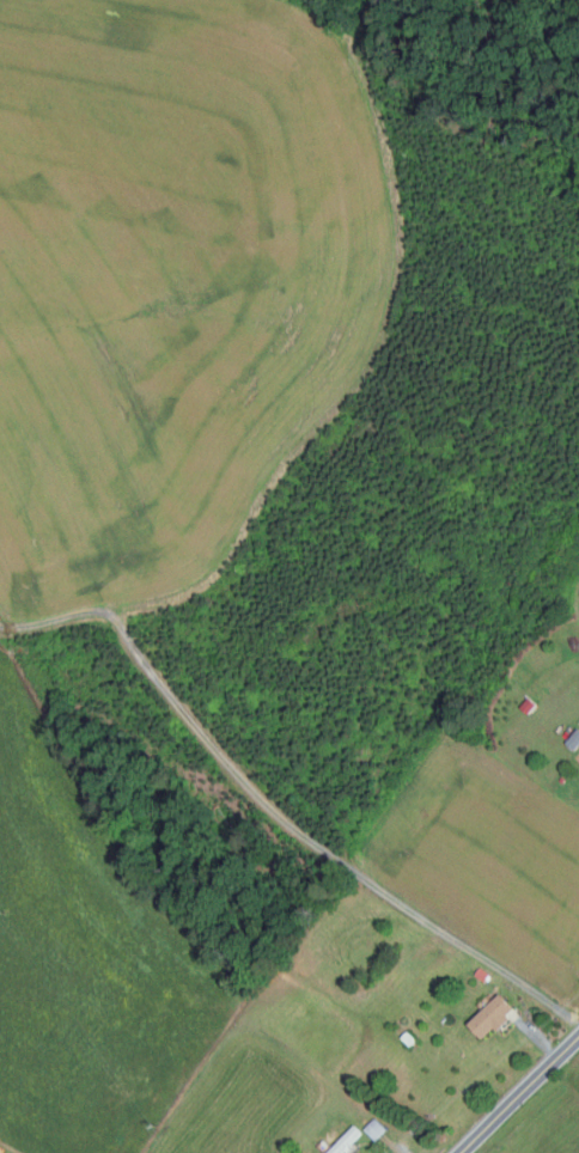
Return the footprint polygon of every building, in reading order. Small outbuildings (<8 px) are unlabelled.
[(485,1039),(517,1008),(501,992),(469,1022),(485,1039)] [(387,1129),(376,1117),(364,1129),(375,1140),(387,1129)] [(362,1131),(354,1123),(327,1152),(342,1152),(362,1131)]
